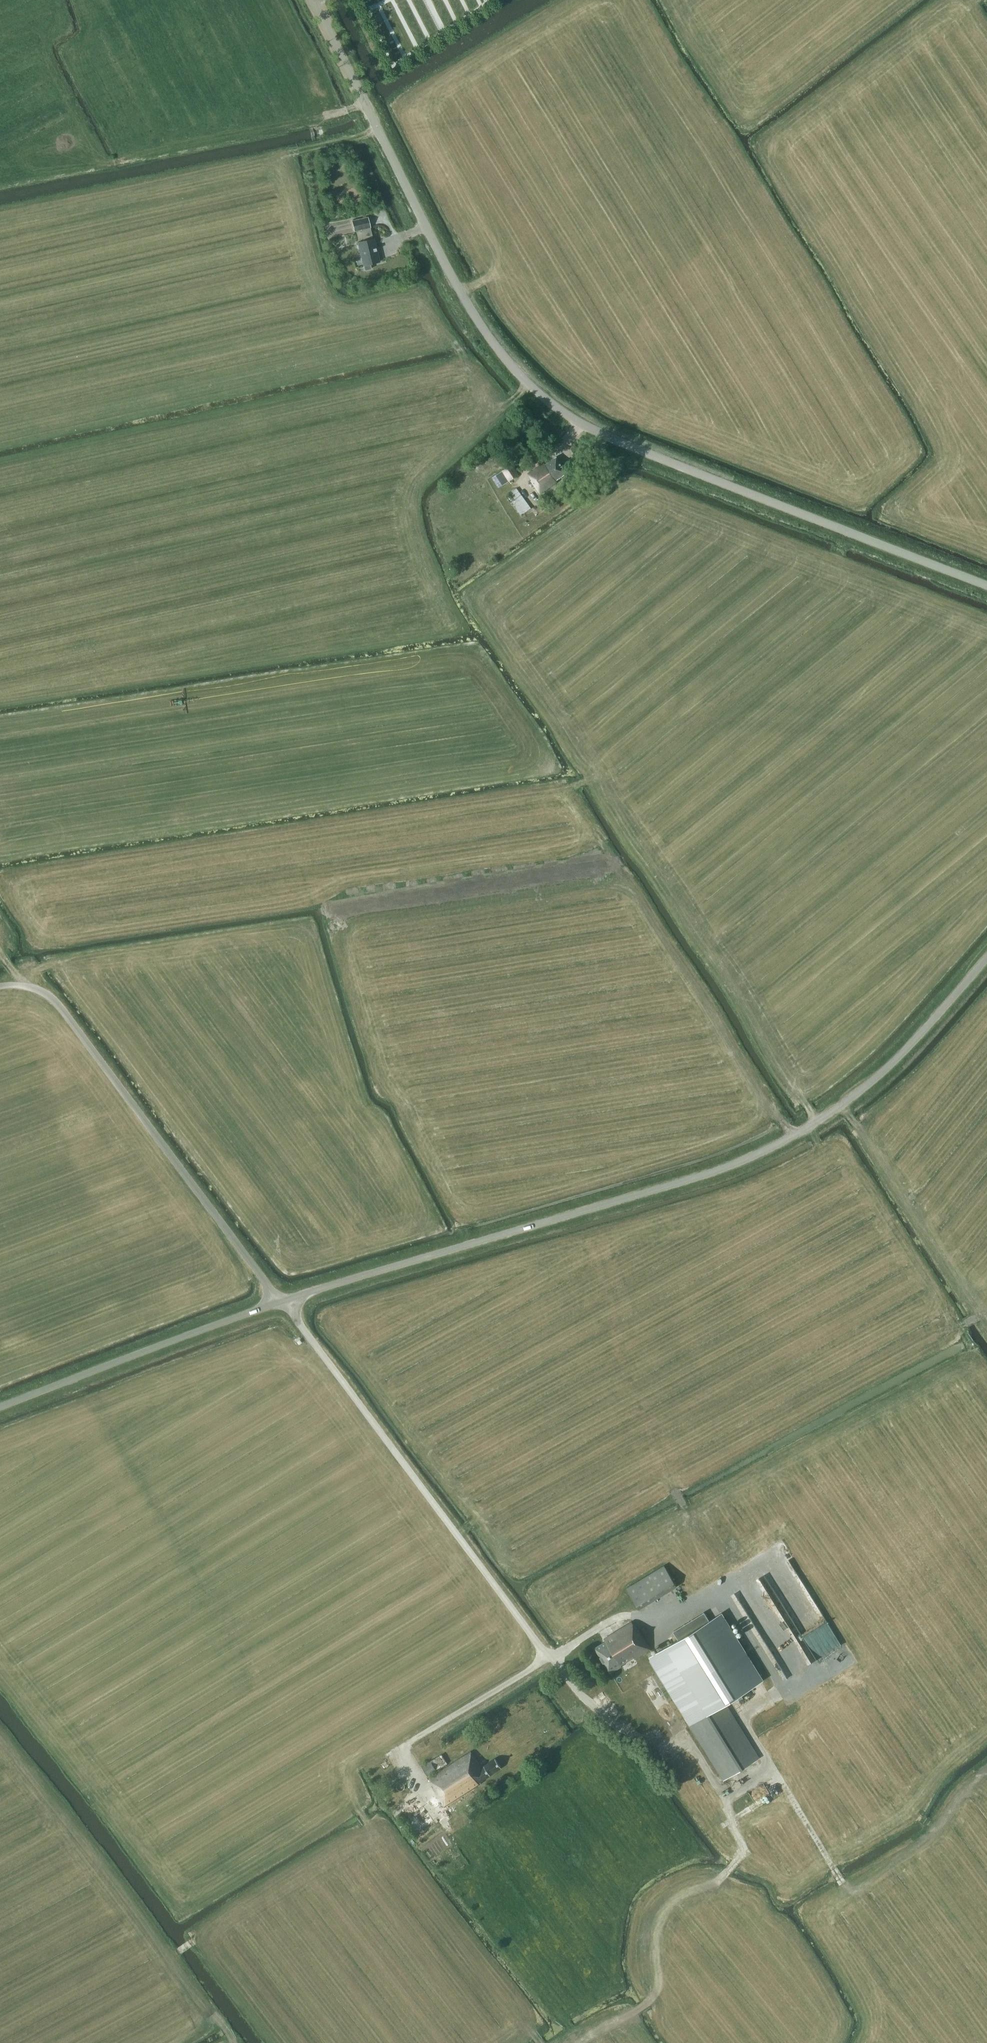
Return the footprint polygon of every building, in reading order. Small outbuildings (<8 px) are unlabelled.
[(372,239),(369,227),(370,227),(368,217),(352,221),(354,231),(361,229),(364,241),(358,242),(365,270),(372,269),(370,263),(379,261),(373,238),(372,239)] [(567,473),(557,457),(545,465),(544,463),(528,473),(532,480),(531,481),(539,495),(558,483),(556,481),(567,473)] [(509,481),(519,474),(512,464),(502,471),(509,481)] [(502,485),(509,481),(502,471),(496,475),(502,485)] [(522,513),(532,506),(518,485),(508,492),(522,513)] [(639,1609),(677,1586),(664,1566),(626,1588),(639,1609)] [(758,1577),(805,1665),(817,1659),(770,1571),(758,1577)] [(844,1642),(823,1609),(817,1612),(838,1646),(844,1642)] [(678,1639),(709,1620),(704,1612),(673,1631),(678,1639)] [(678,1639),(653,1655),(649,1649),(651,1647),(649,1643),(647,1644),(638,1630),(636,1631),(631,1622),(604,1639),(605,1641),(595,1648),(610,1673),(645,1652),(724,1780),(758,1759),(724,1703),(736,1696),(739,1700),(743,1698),(740,1694),(761,1681),(719,1614),(709,1620),(678,1639)] [(434,1774),(429,1777),(434,1785),(433,1786),(445,1805),(481,1782),(480,1780),(500,1767),(494,1758),(480,1766),(471,1751),(438,1772),(434,1774)] [(446,1763),(441,1754),(422,1766),(427,1774),(433,1771),(436,1769),(446,1763)]
